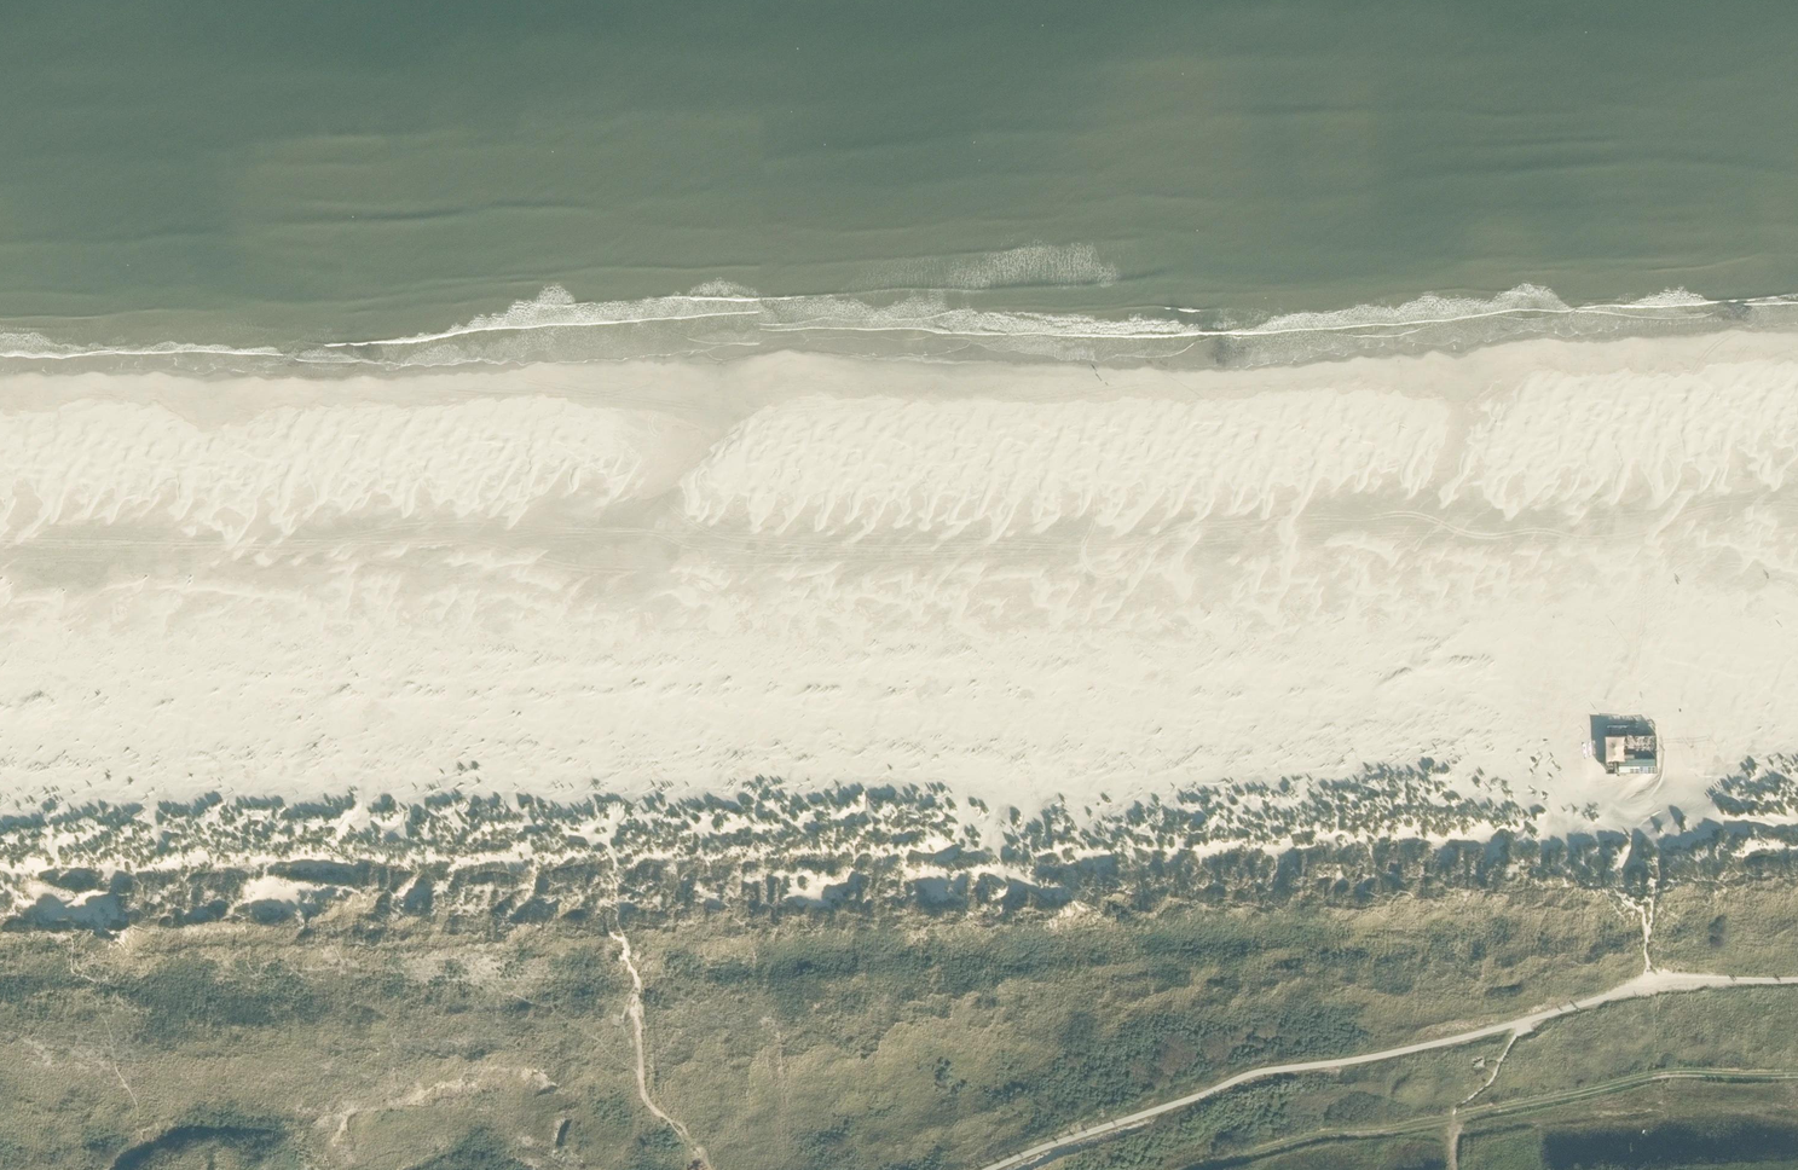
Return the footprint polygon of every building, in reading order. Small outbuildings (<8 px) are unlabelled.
[(1630,751),(1621,751),(1622,766),(1658,765),(1657,736),(1630,737),(1630,751)] [(1569,831),(1569,816),(1563,816),(1563,819),(1552,819),(1552,816),(1546,816),(1546,831),(1569,831)]
